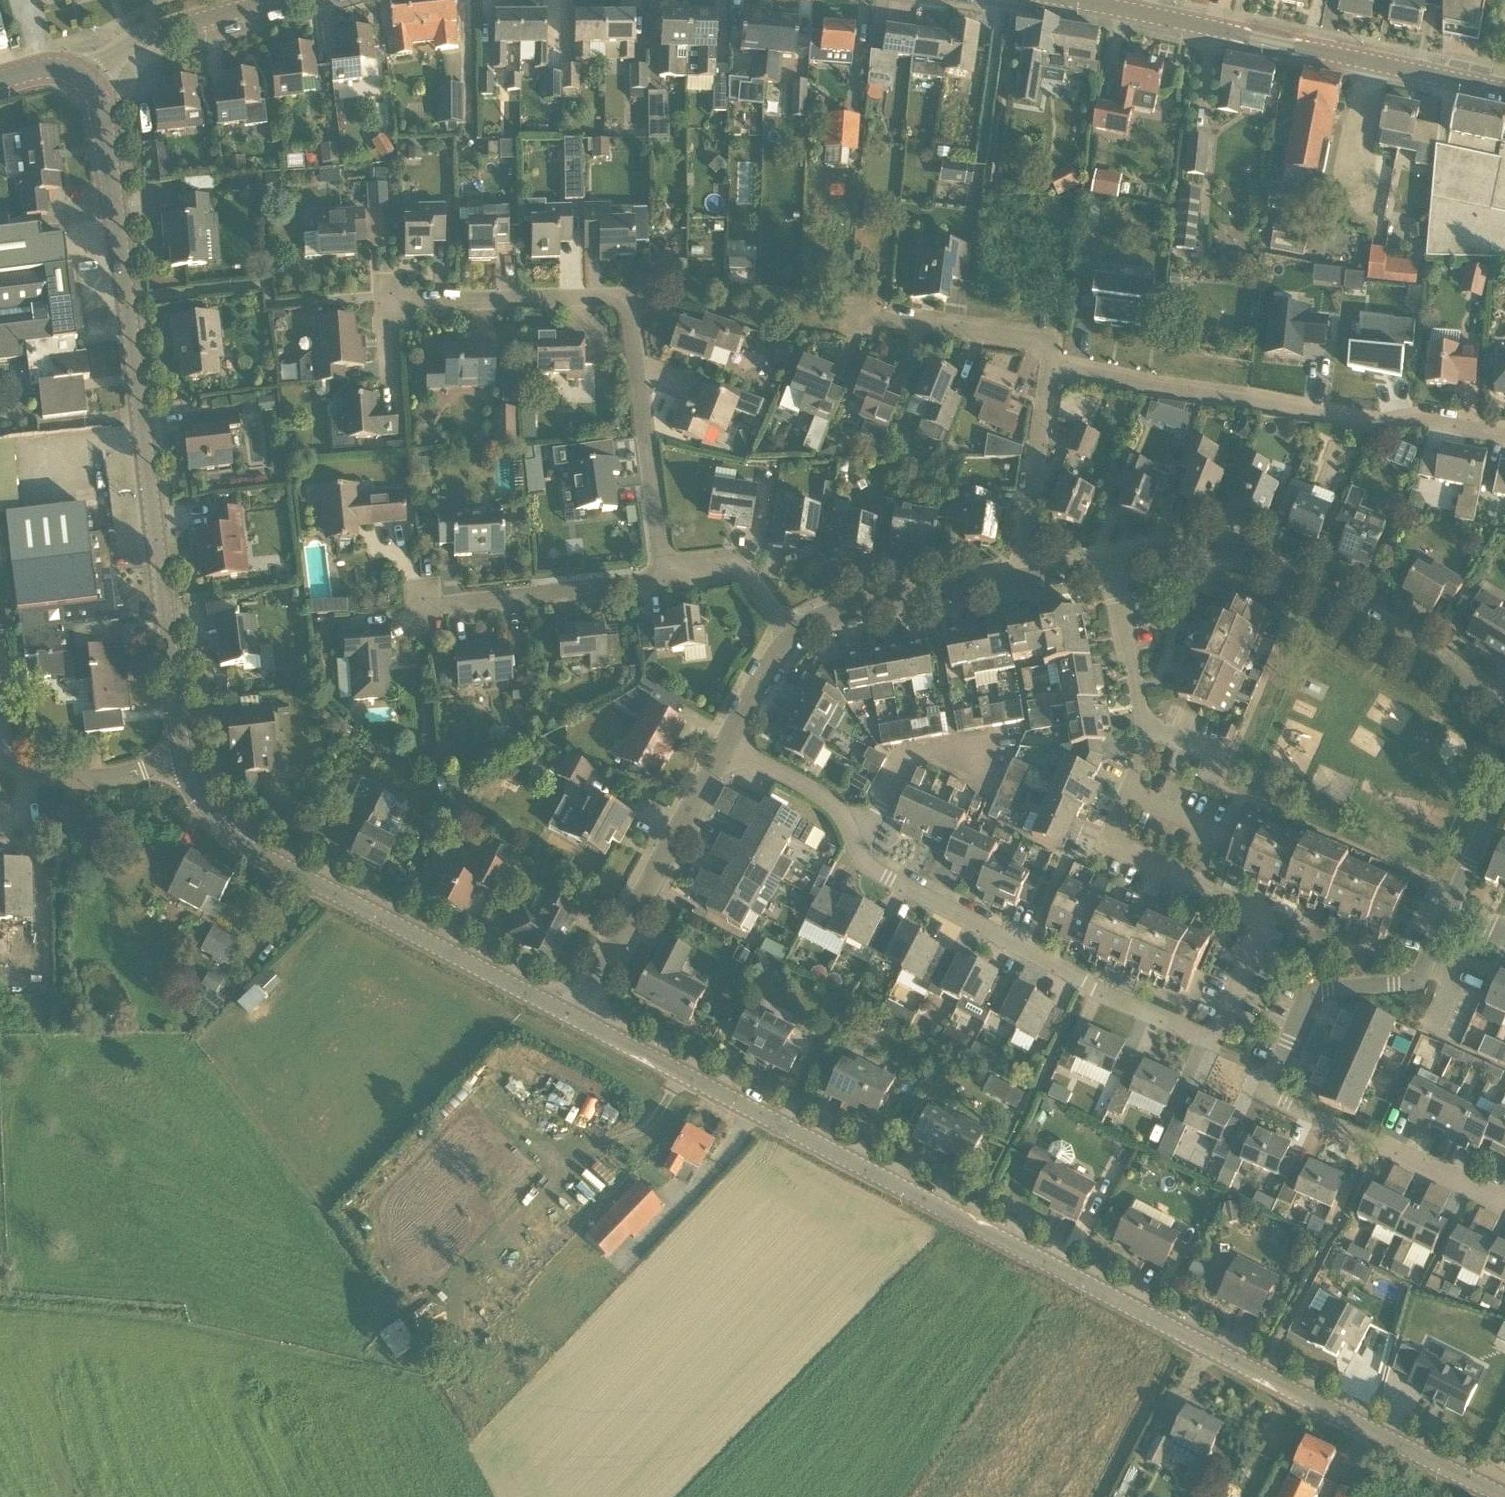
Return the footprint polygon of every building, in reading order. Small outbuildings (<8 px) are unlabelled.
[(454,0),(389,0),(393,30),(396,56),(411,54),(410,43),(441,40),(442,50),(458,48),(455,23),(456,23),(455,9),(456,9),(455,5),(454,5),(454,0)] [(1375,0),(1343,0),(1340,14),(1371,20),(1375,0)] [(1442,0),(1412,0),(1412,2),(1400,0),(1396,0),(1391,24),(1420,31),(1425,6),(1442,10),(1442,0)] [(1482,25),(1486,0),(1444,0),(1444,36),(1479,43),(1482,25)] [(686,77),(688,11),(673,11),(673,14),(661,14),(660,77),(675,77),(686,77)] [(705,12),(688,11),(686,77),(687,77),(688,51),(698,51),(697,78),(713,78),(714,78),(716,15),(705,15),(705,12)] [(604,43),(604,14),(574,15),(574,45),(575,45),(575,61),(589,61),(589,43),(604,43)] [(619,61),(633,61),(633,45),(634,45),(634,14),(604,14),(604,43),(619,43),(619,61)] [(751,53),(749,79),(728,78),(728,105),(763,106),(764,83),(770,20),(758,19),(758,16),(746,14),(746,18),(743,17),(739,52),(751,53)] [(506,69),(506,44),(521,44),(521,15),(495,15),(495,44),(493,44),(493,69),(506,69)] [(545,43),(545,15),(521,15),(521,44),(535,43),(535,68),(547,68),(547,43),(545,43)] [(795,23),(795,19),(783,18),(782,21),(770,20),(764,83),(777,85),(780,56),(794,57),(798,23),(795,23)] [(1037,20),(1022,18),(1016,51),(1024,52),(1016,100),(1037,103),(1043,68),(1066,72),(1098,78),(1101,64),(1095,63),(1101,31),(1060,24),(1060,23),(1037,20)] [(823,64),(823,53),(852,55),(854,27),(837,26),(837,22),(824,21),(824,25),(822,25),(821,33),(811,32),(808,63),(823,64)] [(971,77),(977,28),(967,27),(968,23),(954,21),(953,25),(951,25),(949,37),(945,68),(944,73),(971,77)] [(333,83),(362,79),(373,78),(376,74),(375,62),(370,28),(340,32),(342,51),(329,52),(333,83)] [(911,58),(915,33),(915,32),(885,28),(882,53),(870,51),(870,75),(891,78),(895,55),(911,58)] [(945,68),(949,37),(915,32),(915,33),(911,58),(934,61),(933,66),(945,68)] [(274,100),(304,97),(302,81),(317,80),(313,45),(282,49),(284,67),(271,69),(274,100)] [(1270,97),(1277,65),(1228,56),(1222,87),(1224,87),(1220,109),(1239,113),(1243,91),(1270,97)] [(1159,96),(1165,65),(1129,58),(1123,89),(1124,89),(1120,108),(1099,104),(1094,128),(1127,135),(1133,105),(1135,105),(1136,101),(1141,99),(1142,93),(1159,96)] [(579,90),(580,66),(563,66),(563,74),(563,99),(577,100),(577,90),(579,90)] [(646,98),(646,66),(630,66),(630,90),(636,90),(636,98),(646,98)] [(259,104),(255,71),(224,75),(227,93),(214,95),(217,126),(243,123),(244,128),(265,125),(263,103),(259,104)] [(1319,191),(1343,79),(1305,71),(1298,105),(1299,105),(1284,184),(1319,191)] [(563,99),(563,74),(546,74),(545,99),(563,99)] [(492,95),(492,75),(480,75),(480,95),(492,95)] [(507,91),(520,91),(520,75),(507,75),(507,91)] [(199,112),(195,78),(164,82),(166,100),(153,102),(157,133),(185,129),(187,129),(185,114),(199,112)] [(804,116),(805,81),(794,81),(793,116),(804,116)] [(879,87),(867,86),(866,100),(878,101),(879,87)] [(713,112),(728,112),(728,88),(713,88),(713,112)] [(648,93),(648,122),(660,121),(664,121),(664,93),(648,93)] [(1458,100),(1448,150),(1437,148),(1437,149),(1435,167),(1427,258),(1504,260),(1504,110),(1458,100)] [(1435,147),(1439,127),(1417,122),(1419,109),(1388,102),(1382,132),(1384,132),(1380,146),(1400,150),(1401,143),(1411,145),(1412,143),(1419,145),(1416,164),(1435,167),(1437,149),(1437,148),(1435,147)] [(444,103),(444,127),(460,127),(460,103),(444,103)] [(855,151),(858,118),(826,116),(824,149),(827,149),(825,164),(847,166),(848,151),(855,151)] [(19,177),(24,216),(43,214),(46,214),(43,190),(59,188),(57,173),(60,173),(55,130),(22,134),(28,176),(19,177)] [(1204,174),(1208,135),(1188,133),(1184,172),(1204,174)] [(376,150),(372,153),(378,163),(395,152),(384,135),(371,143),(376,150)] [(565,200),(582,200),(581,139),(564,139),(564,163),(565,200)] [(593,141),(593,152),(610,152),(610,139),(593,140),(593,141)] [(320,145),(322,164),(338,162),(336,144),(320,145)] [(488,158),(498,158),(498,144),(488,144),(488,158)] [(408,148),(408,161),(422,161),(422,148),(408,148)] [(160,180),(170,179),(167,154),(157,155),(160,180)] [(244,156),(225,158),(226,172),(246,170),(244,156)] [(718,156),(708,166),(715,174),(725,164),(718,156)] [(955,164),(953,184),(964,185),(965,165),(955,164)] [(1118,198),(1122,175),(1097,170),(1092,193),(1118,198)] [(276,173),(262,174),(263,184),(277,183),(276,173)] [(207,265),(203,216),(209,216),(207,197),(181,199),(182,216),(163,218),(164,236),(169,236),(172,267),(187,266),(207,265)] [(6,201),(0,202),(0,219),(8,218),(6,201)] [(405,257),(433,256),(432,233),(445,233),(444,206),(418,206),(418,218),(404,218),(405,257)] [(609,222),(608,206),(583,207),(584,248),(587,248),(587,247),(585,247),(585,239),(600,239),(600,262),(613,261),(613,256),(633,256),(633,244),(633,223),(633,221),(609,222)] [(531,258),(559,257),(559,234),(572,234),(571,207),(545,207),(545,219),(530,219),(531,258)] [(468,259),(496,259),(496,236),(509,235),(508,208),(481,209),(482,220),(467,221),(468,259)] [(320,258),(354,256),(353,241),(364,240),(363,211),(317,213),(318,234),(304,235),(306,258),(320,258)] [(1304,255),(1309,227),(1302,226),(1303,223),(1277,218),(1269,259),(1294,264),(1296,254),(1304,255)] [(1195,250),(1197,226),(1175,224),(1173,248),(1195,250)] [(66,267),(63,237),(46,239),(40,240),(39,227),(0,232),(0,275),(66,267)] [(963,282),(967,247),(939,243),(937,257),(920,255),(916,284),(919,284),(917,297),(906,296),(905,297),(945,303),(948,280),(963,282)] [(1416,284),(1419,260),(1387,258),(1384,281),(1416,284)] [(686,277),(685,261),(669,261),(669,278),(686,277)] [(752,262),(727,262),(727,272),(751,273),(752,262)] [(1482,298),(1489,269),(1468,264),(1461,292),(1482,298)] [(27,360),(31,387),(38,385),(38,383),(52,382),(49,357),(76,354),(75,340),(80,339),(72,267),(66,267),(0,276),(0,361),(27,357),(27,360)] [(1153,306),(1156,285),(1097,277),(1094,298),(1099,298),(1096,323),(1145,329),(1148,305),(1153,306)] [(1068,281),(1067,292),(1075,293),(1077,283),(1068,281)] [(1270,337),(1303,341),(1304,328),(1312,329),(1312,331),(1326,332),(1328,311),(1306,308),(1307,302),(1274,298),(1270,337)] [(221,345),(217,315),(171,321),(173,337),(184,335),(185,344),(179,345),(183,380),(220,375),(216,346),(221,345)] [(355,350),(352,319),(321,321),(323,353),(310,354),(300,363),(301,385),(314,384),(330,382),(343,381),(342,367),(364,366),(363,350),(355,350)] [(734,355),(744,327),(718,319),(713,332),(680,321),(670,350),(709,362),(713,348),(734,355)] [(1349,371),(1402,381),(1405,347),(1414,348),(1416,324),(1361,319),(1358,350),(1351,349),(1349,371)] [(583,380),(582,336),(536,337),(537,375),(567,374),(567,380),(583,380)] [(773,346),(773,362),(787,361),(787,346),(773,346)] [(467,351),(467,347),(445,347),(445,369),(427,369),(427,389),(427,391),(448,390),(448,388),(462,387),(494,386),(493,350),(467,351)] [(532,347),(514,347),(514,360),(532,359),(532,347)] [(1427,384),(1453,386),(1458,387),(1458,382),(1475,383),(1478,349),(1461,347),(1461,349),(1430,347),(1427,384)] [(76,354),(49,357),(52,382),(38,383),(38,385),(43,420),(86,414),(82,380),(89,379),(86,353),(76,354)] [(814,418),(829,425),(839,400),(826,394),(830,385),(825,382),(829,371),(803,361),(792,389),(787,387),(779,407),(798,415),(800,412),(814,418)] [(1497,361),(1496,394),(1504,395),(1504,361),(1497,361)] [(879,449),(891,420),(898,402),(884,396),(893,373),(867,363),(853,397),(864,402),(858,418),(862,419),(854,438),(879,449)] [(948,431),(959,404),(945,399),(955,376),(928,365),(914,398),(929,404),(917,434),(938,442),(943,429),(948,431)] [(1011,433),(1020,410),(1007,405),(1016,383),(986,371),(974,401),(984,405),(978,420),(1011,433)] [(320,398),(324,397),(328,395),(330,391),(330,382),(314,384),(314,392),(317,396),(320,398)] [(763,401),(721,385),(716,396),(704,391),(698,406),(683,400),(671,430),(703,442),(708,428),(724,434),(733,410),(755,419),(763,401)] [(373,410),(372,398),(346,399),(349,439),(380,437),(380,436),(397,435),(395,409),(373,410)] [(1170,409),(1151,403),(1146,420),(1165,426),(1170,409)] [(189,470),(231,465),(227,429),(241,427),(239,413),(207,417),(209,429),(192,431),(193,438),(185,439),(189,470)] [(1239,425),(1251,431),(1256,421),(1243,415),(1239,425)] [(1091,461),(1101,436),(1089,431),(1078,426),(1068,451),(1091,461)] [(514,444),(514,429),(492,429),(492,444),(514,444)] [(537,429),(521,429),(521,442),(537,442),(537,429)] [(822,442),(807,436),(802,447),(803,447),(818,453),(822,442)] [(1214,499),(1223,477),(1208,470),(1217,449),(1191,439),(1180,465),(1192,470),(1182,496),(1209,507),(1212,499),(1214,499)] [(1021,449),(1002,442),(998,441),(995,458),(1020,458),(1022,448),(1022,447),(1021,449)] [(836,446),(824,442),(819,454),(831,459),(836,446)] [(1461,453),(1456,452),(1457,449),(1444,446),(1444,443),(1443,443),(1436,480),(1466,486),(1464,497),(1460,496),(1456,518),(1475,522),(1488,452),(1462,447),(1461,453)] [(1416,449),(1406,445),(1398,465),(1408,469),(1416,449)] [(1270,464),(1245,454),(1233,484),(1244,488),(1236,508),(1266,521),(1279,488),(1263,481),(1270,464)] [(1146,519),(1158,488),(1147,484),(1154,466),(1128,456),(1118,481),(1130,486),(1121,509),(1146,519)] [(1502,461),(1503,458),(1501,457),(1494,494),(1504,497),(1504,461),(1502,461)] [(422,458),(411,459),(412,474),(423,474),(422,458)] [(616,510),(612,475),(619,474),(617,459),(568,466),(574,512),(602,508),(602,512),(616,510)] [(865,464),(847,461),(847,473),(863,476),(865,464)] [(899,475),(914,477),(916,464),(901,462),(899,475)] [(823,495),(833,496),(834,481),(825,480),(823,495)] [(1081,528),(1096,493),(1063,480),(1054,501),(1059,503),(1053,517),(1081,528)] [(750,529),(757,487),(713,481),(708,515),(735,519),(734,527),(750,529)] [(1318,541),(1331,509),(1309,501),(1314,490),(1294,482),(1279,520),(1291,525),(1289,530),(1318,541)] [(358,501),(356,486),(316,490),(318,508),(327,507),(329,532),(340,531),(340,532),(345,532),(345,531),(356,530),(355,522),(363,521),(363,525),(406,521),(404,497),(358,501)] [(994,545),(999,511),(989,510),(991,495),(957,489),(952,521),(967,523),(964,540),(994,545)] [(1428,497),(1412,491),(1407,505),(1422,511),(1428,497)] [(814,541),(819,507),(775,500),(768,546),(796,550),(798,539),(814,541)] [(5,516),(20,634),(56,630),(110,623),(119,622),(108,532),(88,535),(85,506),(5,516)] [(932,548),(937,514),(893,508),(887,548),(903,551),(905,544),(932,548)] [(241,526),(239,509),(214,512),(216,529),(196,531),(198,548),(202,548),(206,578),(240,574),(234,527),(241,526)] [(1369,567),(1382,535),(1366,529),(1369,519),(1344,509),(1331,541),(1344,546),(1338,559),(1351,564),(1353,561),(1369,567)] [(465,517),(465,512),(437,514),(440,546),(453,545),(454,557),(471,556),(471,551),(489,550),(489,555),(505,554),(504,537),(528,535),(526,515),(502,517),(502,514),(465,517)] [(870,554),(876,520),(832,513),(825,559),(853,563),(855,552),(870,554)] [(1465,582),(1436,564),(1431,572),(1420,565),(1404,590),(1415,597),(1413,602),(1431,613),(1441,597),(1452,603),(1465,582)] [(1499,609),(1503,603),(1482,590),(1471,608),(1481,614),(1467,635),(1479,642),(1476,647),(1494,658),(1504,642),(1504,613),(1499,609)] [(1272,616),(1218,593),(1216,599),(1220,601),(1214,615),(1210,613),(1203,629),(1199,627),(1195,638),(1199,639),(1192,655),(1196,656),(1190,670),(1186,669),(1186,670),(1181,679),(1185,681),(1179,696),(1228,717),(1246,676),(1241,674),(1259,636),(1263,637),(1272,616)] [(307,616),(323,615),(323,602),(306,603),(307,616)] [(1064,614),(1063,606),(1039,610),(1040,613),(1031,615),(1030,611),(1006,616),(1014,660),(1043,655),(1045,667),(1057,665),(1091,659),(1082,611),(1064,614)] [(637,627),(640,651),(655,649),(656,651),(670,649),(670,650),(705,646),(703,629),(699,629),(697,610),(666,614),(666,617),(652,619),(653,625),(637,627)] [(238,620),(237,614),(207,618),(209,634),(216,633),(220,667),(243,664),(242,659),(260,657),(255,618),(238,620)] [(996,671),(1015,668),(1014,660),(1006,616),(995,618),(997,626),(988,627),(996,671)] [(978,629),(976,621),(966,623),(975,674),(996,671),(988,627),(978,629)] [(113,647),(110,623),(56,630),(20,634),(23,659),(36,657),(113,647)] [(975,674),(966,623),(955,625),(956,633),(946,635),(952,668),(963,666),(965,681),(976,680),(975,674)] [(576,629),(575,625),(557,627),(561,661),(590,658),(591,670),(606,668),(602,626),(576,629)] [(383,664),(383,657),(390,656),(388,630),(368,631),(342,633),(345,662),(349,661),(352,700),(388,698),(385,663),(383,664)] [(917,646),(916,638),(906,640),(913,681),(915,681),(932,678),(934,677),(928,644),(917,646)] [(892,685),(913,681),(906,640),(895,642),(896,650),(886,652),(892,685)] [(877,653),(875,645),(865,647),(875,700),(875,703),(885,701),(882,687),(892,685),(886,652),(877,653)] [(91,680),(92,686),(95,714),(83,715),(86,734),(123,730),(121,711),(129,710),(123,655),(117,655),(116,647),(113,647),(36,657),(39,680),(63,677),(64,684),(91,680)] [(470,652),(469,647),(455,648),(459,687),(511,680),(507,647),(470,652)] [(848,704),(875,700),(865,647),(854,649),(856,657),(845,659),(845,660),(833,662),(834,666),(825,668),(823,671),(848,704)] [(1092,668),(1091,659),(1057,665),(1060,684),(1102,677),(1101,667),(1092,668)] [(653,664),(649,669),(644,676),(643,677),(656,687),(666,673),(653,664)] [(300,667),(292,680),(303,688),(311,674),(300,667)] [(1026,691),(1034,689),(1031,669),(1022,670),(1026,691)] [(633,684),(637,673),(627,670),(624,682),(633,684)] [(848,705),(823,671),(811,693),(809,691),(804,701),(796,697),(791,705),(830,726),(839,709),(844,711),(848,705)] [(1064,705),(1098,699),(1096,690),(1104,688),(1102,677),(1060,684),(1064,705)] [(509,689),(510,700),(530,698),(528,686),(509,689)] [(990,706),(988,697),(979,699),(983,719),(984,728),(1005,724),(1002,704),(990,706)] [(1100,709),(1098,699),(1064,705),(1068,725),(1109,718),(1108,707),(1100,709)] [(1005,724),(1025,721),(1022,700),(1002,704),(1005,724)] [(1029,711),(1038,709),(1037,701),(1028,702),(1029,711)] [(789,728),(820,745),(830,726),(791,705),(786,715),(793,719),(789,728)] [(668,752),(683,725),(649,706),(628,745),(631,747),(623,761),(654,778),(663,762),(661,760),(666,751),(668,752)] [(1033,731),(1041,730),(1055,727),(1052,707),(1038,709),(1029,711),(1033,731)] [(275,750),(269,708),(240,712),(242,725),(228,727),(230,746),(234,745),(238,774),(233,775),(235,790),(256,787),(254,773),(273,771),(270,750),(275,750)] [(974,720),(973,709),(960,712),(963,731),(984,728),(983,719),(974,720)] [(928,717),(930,728),(921,730),(923,739),(950,734),(946,713),(928,717)] [(1104,758),(1101,741),(1105,740),(1103,730),(1111,729),(1109,718),(1068,725),(1071,745),(1061,746),(1061,753),(1079,755),(1104,758)] [(911,722),(910,720),(900,722),(903,742),(923,739),(921,730),(920,720),(911,722)] [(883,746),(896,743),(903,742),(900,722),(879,726),(883,746)] [(1232,743),(1238,730),(1228,726),(1222,739),(1232,743)] [(815,767),(826,748),(820,745),(789,728),(784,737),(791,741),(786,751),(815,767)] [(877,776),(888,758),(870,748),(864,758),(867,760),(863,768),(870,772),(877,776)] [(580,790),(593,768),(568,754),(556,776),(580,790)] [(1093,783),(1104,758),(1079,755),(1075,763),(1066,760),(1062,770),(1049,765),(1045,773),(1096,796),(1101,786),(1093,783)] [(1024,787),(1026,781),(1032,768),(1014,759),(1006,779),(1024,787)] [(919,769),(910,788),(918,791),(923,781),(927,773),(919,769)] [(877,776),(870,772),(866,779),(873,783),(877,776)] [(1092,806),(1096,796),(1045,773),(1041,782),(1054,788),(1050,798),(1080,811),(1084,802),(1092,806)] [(505,795),(512,779),(503,775),(496,791),(505,795)] [(955,789),(959,781),(951,778),(947,786),(955,789)] [(1025,787),(1024,787),(1006,779),(997,797),(1016,805),(1017,806),(1025,787)] [(955,789),(963,793),(967,784),(959,781),(955,789)] [(385,818),(394,799),(372,788),(364,802),(360,800),(348,823),(363,831),(350,855),(351,856),(353,853),(360,857),(359,860),(381,871),(396,843),(403,828),(390,821),(385,818)] [(928,800),(909,792),(895,822),(905,826),(901,834),(912,839),(928,800)] [(633,817),(592,794),(584,809),(577,805),(561,834),(603,856),(616,833),(622,837),(633,817)] [(789,805),(773,796),(769,802),(767,801),(763,809),(743,798),(737,808),(792,838),(805,846),(815,828),(801,820),(802,820),(786,811),(789,805)] [(1011,816),(1016,805),(997,797),(989,816),(997,820),(1001,812),(1011,816)] [(1080,833),(1084,824),(1076,820),(1080,811),(1050,798),(1042,816),(1080,833)] [(933,839),(947,808),(928,800),(912,839),(921,843),(924,835),(933,839)] [(978,811),(982,803),(974,800),(972,804),(970,808),(978,811)] [(782,857),(792,838),(737,808),(732,819),(752,830),(747,838),(782,857)] [(948,855),(960,830),(966,816),(947,808),(933,839),(943,843),(939,851),(948,855)] [(1306,843),(1268,826),(1269,822),(1248,813),(1225,866),(1231,868),(1233,864),(1247,870),(1245,875),(1260,881),(1259,885),(1269,890),(1271,886),(1286,892),(1288,888),(1302,895),(1300,899),(1311,903),(1313,899),(1327,905),(1325,909),(1340,916),(1339,920),(1349,925),(1351,921),(1366,927),(1368,923),(1382,929),(1380,933),(1386,936),(1409,883),(1388,874),(1386,878),(1347,861),(1349,857),(1308,839),(1306,843)] [(1075,843),(1080,833),(1042,816),(1033,836),(1064,850),(1068,840),(1075,843)] [(1001,840),(1005,832),(997,829),(993,837),(1001,840)] [(962,876),(978,838),(960,830),(948,855),(946,860),(956,864),(952,872),(962,876)] [(1005,832),(1001,840),(1009,844),(1012,836),(1005,832)] [(743,845),(723,834),(717,845),(772,875),(782,857),(747,838),(743,845)] [(992,860),(998,847),(978,838),(962,876),(972,881),(975,873),(984,877),(991,859),(992,860)] [(1503,843),(1486,882),(1497,887),(1500,881),(1504,883),(1504,844),(1503,843)] [(499,845),(493,858),(506,864),(512,851),(499,845)] [(771,899),(771,898),(762,893),(772,875),(717,845),(712,855),(732,866),(727,874),(771,899)] [(839,850),(829,846),(825,856),(835,860),(839,850)] [(212,930),(226,905),(219,901),(233,875),(189,852),(168,893),(202,911),(196,921),(212,930)] [(1031,905),(1042,881),(1019,872),(1027,858),(1017,853),(1010,867),(1010,868),(994,906),(1003,910),(1007,903),(1017,907),(1020,900),(1031,905)] [(1010,868),(1010,867),(992,860),(991,859),(984,877),(978,890),(987,894),(984,902),(994,906),(1010,868)] [(11,861),(0,861),(0,920),(13,919),(13,915),(34,914),(31,863),(11,864),(11,861)] [(492,893),(500,878),(505,869),(491,861),(485,871),(477,866),(470,879),(448,869),(433,898),(461,913),(475,885),(479,886),(484,885),(493,889),(491,892),(492,893)] [(824,868),(820,876),(828,880),(832,871),(824,868)] [(723,882),(703,871),(697,881),(752,912),(752,911),(761,916),(771,899),(727,874),(723,882)] [(821,878),(816,888),(823,891),(825,887),(828,882),(821,878)] [(1188,932),(1169,924),(1149,915),(1147,919),(1107,902),(1109,898),(1068,880),(1047,929),(1062,936),(1060,940),(1071,945),(1072,941),(1086,947),(1085,951),(1100,957),(1098,961),(1109,966),(1110,962),(1126,969),(1127,965),(1142,971),(1140,975),(1150,979),(1152,975),(1167,982),(1169,978),(1183,984),(1181,988),(1187,991),(1210,938),(1214,931),(1204,926),(1201,933),(1189,928),(1188,932)] [(742,930),(752,912),(697,881),(692,892),(712,903),(707,911),(742,930)] [(574,910),(545,895),(531,887),(518,915),(508,934),(526,943),(524,946),(553,961),(572,924),(568,922),(574,910)] [(846,942),(848,938),(864,908),(825,887),(823,891),(815,905),(806,922),(846,942)] [(877,952),(892,923),(883,918),(885,914),(865,904),(864,908),(848,938),(867,948),(867,947),(877,952)] [(803,905),(799,913),(806,917),(810,909),(803,905)] [(902,928),(892,923),(877,952),(887,957),(886,958),(906,968),(922,938),(923,934),(904,924),(902,928)] [(231,968),(244,944),(216,929),(203,953),(231,968)] [(929,993),(950,952),(922,938),(906,968),(903,972),(919,981),(916,985),(929,993)] [(678,975),(691,951),(669,940),(656,965),(654,963),(639,992),(668,1007),(666,1010),(689,1022),(706,990),(678,975)] [(737,946),(730,957),(741,964),(748,953),(737,946)] [(963,998),(978,967),(950,952),(929,993),(940,998),(943,994),(960,1003),(963,998)] [(768,962),(755,955),(749,967),(762,974),(768,962)] [(985,1024),(991,1012),(1006,982),(997,977),(999,973),(980,963),(978,967),(963,998),(960,1003),(957,1009),(985,1024)] [(808,974),(823,982),(826,975),(824,969),(819,966),(812,968),(808,974)] [(207,972),(200,986),(215,994),(222,979),(207,972)] [(833,973),(826,975),(823,982),(838,989),(841,983),(839,976),(833,973)] [(1501,974),(1486,1006),(1504,1015),(1504,976),(1501,974)] [(1017,987),(1006,982),(991,1012),(1001,1017),(1001,1018),(1020,1028),(1036,997),(1038,993),(1019,983),(1017,987)] [(249,1016),(266,996),(254,985),(236,1004),(249,1016)] [(1039,1037),(1048,1042),(1064,1012),(1036,997),(1020,1028),(1018,1032),(1036,1041),(1039,1037)] [(916,1016),(887,1001),(881,1012),(910,1027),(916,1016)] [(1102,1005),(1096,1020),(1126,1032),(1132,1017),(1102,1005)] [(789,1073),(801,1051),(787,1044),(794,1030),(752,1008),(736,1040),(762,1053),(760,1058),(789,1073)] [(1396,1023),(1361,1008),(1356,1018),(1342,1012),(1331,1038),(1345,1044),(1336,1064),(1322,1058),(1310,1084),(1324,1090),(1320,1101),(1355,1116),(1396,1023)] [(875,1018),(869,1027),(878,1032),(884,1023),(875,1018)] [(943,1028),(934,1023),(928,1033),(938,1038),(943,1028)] [(1111,1075),(1125,1043),(1090,1028),(1081,1049),(1068,1043),(1057,1067),(1071,1073),(1078,1060),(1111,1075)] [(972,1039),(962,1034),(956,1047),(965,1052),(972,1039)] [(1488,1057),(1495,1040),(1486,1036),(1479,1053),(1488,1057)] [(1497,1061),(1504,1044),(1495,1040),(1488,1057),(1497,1061)] [(984,1047),(974,1042),(967,1055),(977,1060),(984,1047)] [(1452,1058),(1455,1050),(1446,1045),(1442,1053),(1452,1058)] [(1452,1058),(1461,1062),(1465,1054),(1455,1050),(1452,1058)] [(895,1079),(860,1061),(856,1068),(845,1061),(828,1094),(844,1102),(847,1097),(878,1113),(895,1079)] [(1166,1108),(1180,1077),(1145,1061),(1136,1082),(1123,1076),(1108,1111),(1121,1117),(1127,1103),(1128,1104),(1134,1093),(1166,1108)] [(1482,1071),(1491,1076),(1495,1068),(1485,1063),(1482,1071)] [(1501,1080),(1504,1072),(1495,1068),(1491,1076),(1501,1080)] [(1026,1075),(1014,1069),(1010,1076),(1022,1082),(1026,1075)] [(991,1076),(983,1091),(1016,1109),(1024,1093),(991,1076)] [(1418,1126),(1435,1091),(1415,1082),(1401,1111),(1411,1116),(1408,1121),(1418,1126)] [(1052,1084),(1047,1097),(1067,1106),(1072,1093),(1052,1084)] [(1440,1131),(1455,1101),(1435,1091),(1418,1126),(1428,1131),(1430,1126),(1440,1131)] [(1220,1142),(1235,1111),(1200,1095),(1190,1116),(1178,1110),(1167,1133),(1181,1139),(1186,1127),(1220,1142)] [(1041,1109),(1049,1113),(1051,1115),(1057,1103),(1046,1097),(1040,1109),(1041,1109)] [(1455,1101),(1440,1131),(1450,1135),(1447,1140),(1457,1145),(1474,1111),(1455,1101)] [(588,1107),(582,1117),(597,1125),(602,1114),(588,1107)] [(954,1120),(929,1108),(914,1138),(940,1151),(949,1156),(951,1152),(970,1162),(987,1130),(957,1115),(954,1120)] [(1504,1145),(1504,1113),(1499,1109),(1493,1120),(1484,1139),(1484,1140),(1493,1144),(1491,1149),(1501,1154),(1504,1145)] [(1479,1150),(1484,1140),(1484,1139),(1493,1120),(1474,1111),(1457,1145),(1466,1150),(1469,1145),(1479,1150)] [(697,1170),(712,1144),(686,1129),(661,1170),(674,1178),(684,1162),(697,1170)] [(1276,1175),(1290,1144),(1255,1129),(1246,1150),(1234,1145),(1224,1168),(1215,1187),(1229,1193),(1237,1174),(1243,1161),(1276,1175)] [(1075,1157),(1072,1147),(1062,1143),(1052,1146),(1048,1154),(1037,1149),(1035,1151),(1026,1169),(1044,1178),(1035,1195),(1064,1210),(1062,1215),(1077,1223),(1096,1187),(1068,1173),(1072,1167),(1070,1166),(1075,1157)] [(1331,1208),(1345,1177),(1310,1161),(1301,1182),(1288,1177),(1278,1200),(1291,1206),(1297,1193),(1331,1208)] [(598,1163),(566,1193),(583,1211),(615,1181),(598,1163)] [(1389,1179),(1407,1189),(1414,1175),(1396,1166),(1389,1179)] [(636,1185),(630,1180),(617,1193),(622,1199),(585,1237),(608,1260),(631,1236),(633,1239),(663,1208),(638,1183),(636,1185)] [(1377,1227),(1396,1189),(1386,1184),(1382,1192),(1373,1187),(1358,1217),(1377,1227)] [(1395,1236),(1410,1206),(1402,1201),(1405,1194),(1396,1189),(1377,1227),(1395,1236)] [(1163,1267),(1178,1237),(1169,1232),(1175,1220),(1137,1201),(1128,1218),(1118,1238),(1117,1239),(1147,1255),(1145,1258),(1163,1267)] [(1414,1244),(1432,1207),(1423,1203),(1419,1210),(1410,1206),(1395,1236),(1404,1240),(1393,1262),(1395,1263),(1390,1273),(1398,1277),(1402,1267),(1414,1244)] [(1288,1207),(1283,1220),(1294,1224),(1299,1212),(1288,1207)] [(1432,1207),(1414,1244),(1432,1254),(1433,1254),(1448,1224),(1438,1220),(1442,1212),(1432,1207)] [(1462,1269),(1481,1232),(1471,1227),(1468,1235),(1458,1230),(1443,1260),(1462,1269)] [(1481,1279),(1484,1272),(1495,1248),(1487,1244),(1491,1237),(1481,1232),(1462,1269),(1481,1279)] [(1504,1275),(1504,1246),(1498,1242),(1495,1248),(1484,1272),(1502,1281),(1504,1275)] [(1347,1253),(1360,1259),(1364,1252),(1351,1245),(1347,1253)] [(1368,1263),(1372,1256),(1364,1252),(1360,1259),(1368,1263)] [(1258,1317),(1278,1278),(1239,1259),(1219,1297),(1222,1299),(1225,1294),(1246,1305),(1244,1310),(1258,1317)] [(1344,1271),(1368,1282),(1373,1273),(1349,1261),(1344,1271)] [(1402,1267),(1398,1277),(1405,1281),(1411,1271),(1402,1267)] [(1449,1296),(1453,1287),(1445,1283),(1441,1292),(1449,1296)] [(1457,1300),(1462,1291),(1453,1287),(1449,1296),(1457,1300)] [(1365,1335),(1371,1325),(1372,1322),(1337,1304),(1339,1301),(1320,1291),(1302,1324),(1314,1330),(1308,1342),(1337,1358),(1352,1329),(1365,1335)] [(1490,1307),(1494,1299),(1486,1295),(1482,1303),(1490,1307)] [(1497,1311),(1502,1303),(1494,1299),(1490,1307),(1497,1311)] [(378,1332),(395,1359),(417,1345),(401,1319),(378,1332)] [(1444,1362),(1442,1361),(1425,1353),(1410,1382),(1427,1390),(1426,1393),(1446,1403),(1444,1407),(1462,1416),(1478,1385),(1477,1385),(1441,1368),(1444,1362)] [(1176,1430),(1172,1439),(1208,1457),(1223,1427),(1207,1418),(1205,1422),(1186,1412),(1176,1430)] [(1166,1451),(1170,1443),(1158,1438),(1146,1461),(1159,1467),(1168,1451),(1166,1451)] [(1317,1491),(1323,1477),(1337,1453),(1307,1439),(1281,1496),(1314,1496),(1317,1491)] [(1357,1494),(1342,1486),(1337,1496),(1355,1496),(1357,1494)]
